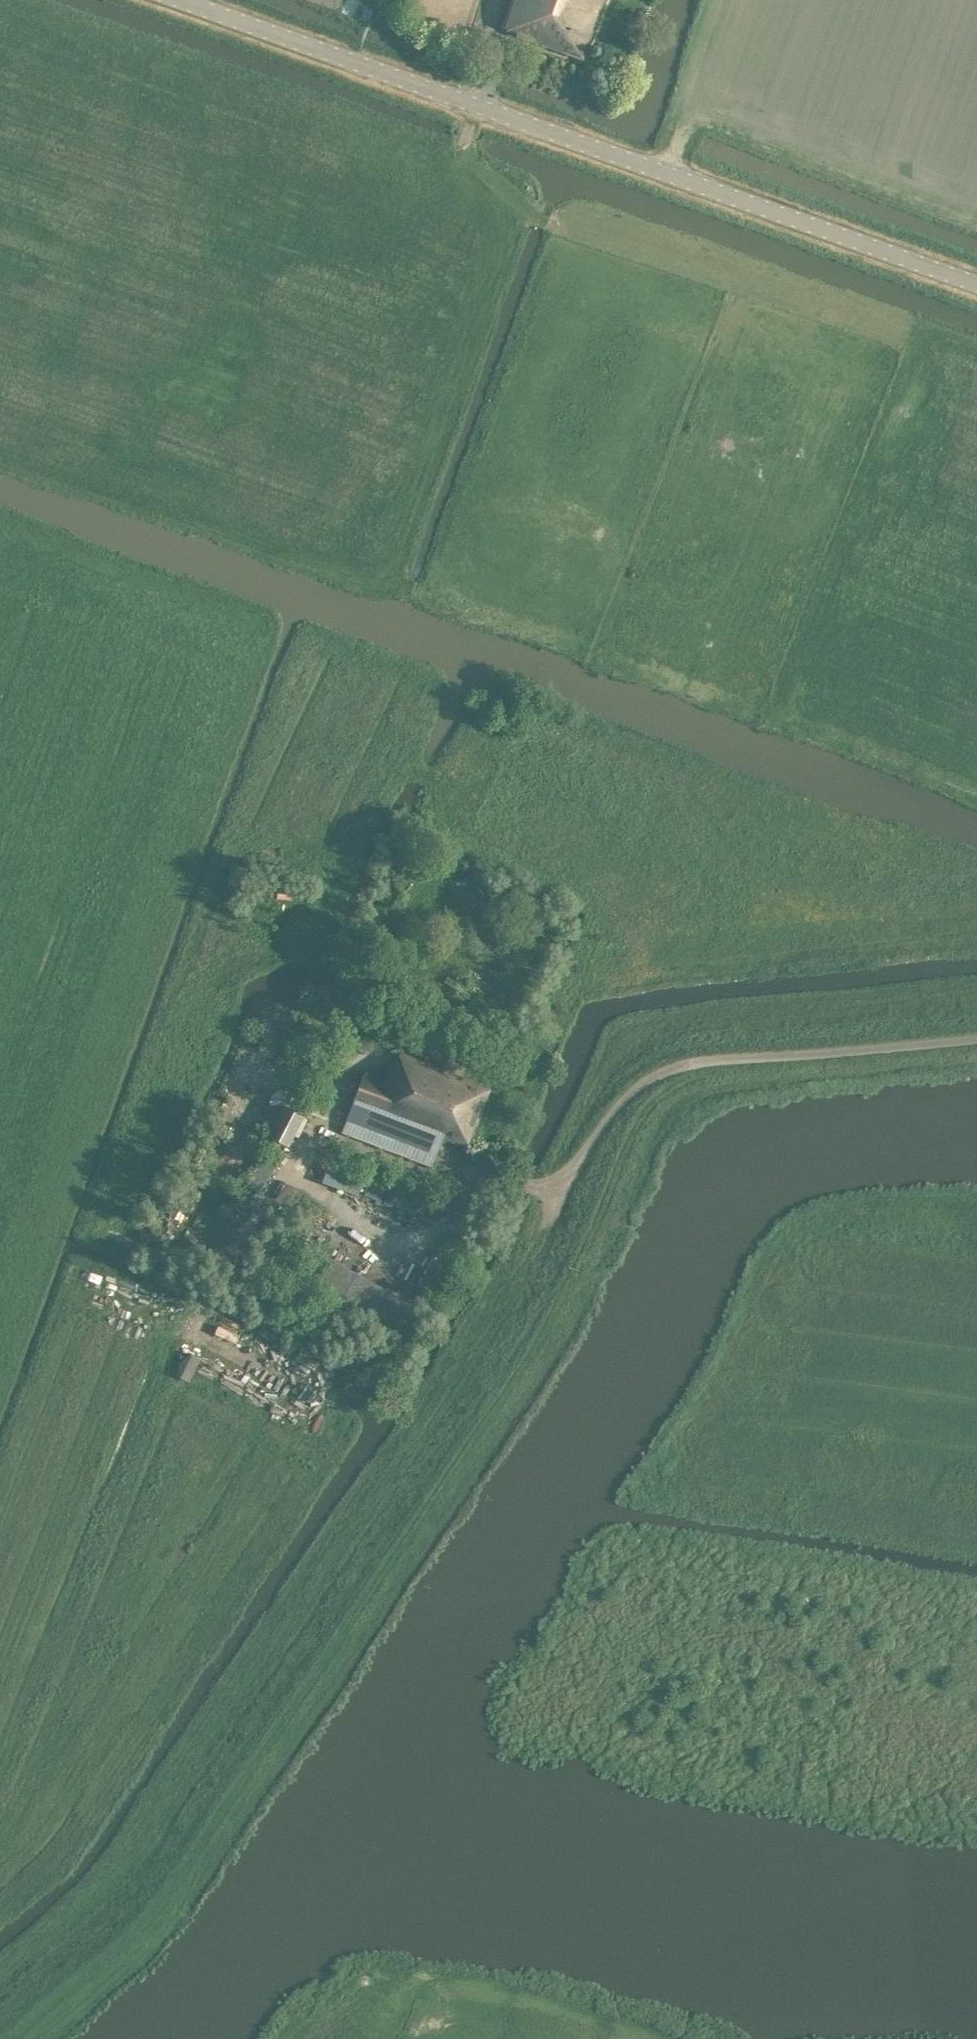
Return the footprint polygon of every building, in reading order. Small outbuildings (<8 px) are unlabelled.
[(582,57),(603,0),(509,0),(502,25),(517,30),(516,34),(582,57)] [(341,1130),(431,1164),(442,1135),(467,1144),(489,1086),(399,1049),(393,1065),(390,1064),(384,1079),(362,1072),(354,1095),(341,1130)] [(267,1133),(288,1144),(304,1113),(282,1102),(267,1133)] [(246,1197),(285,1145),(275,1138),(237,1190),(246,1197)]
